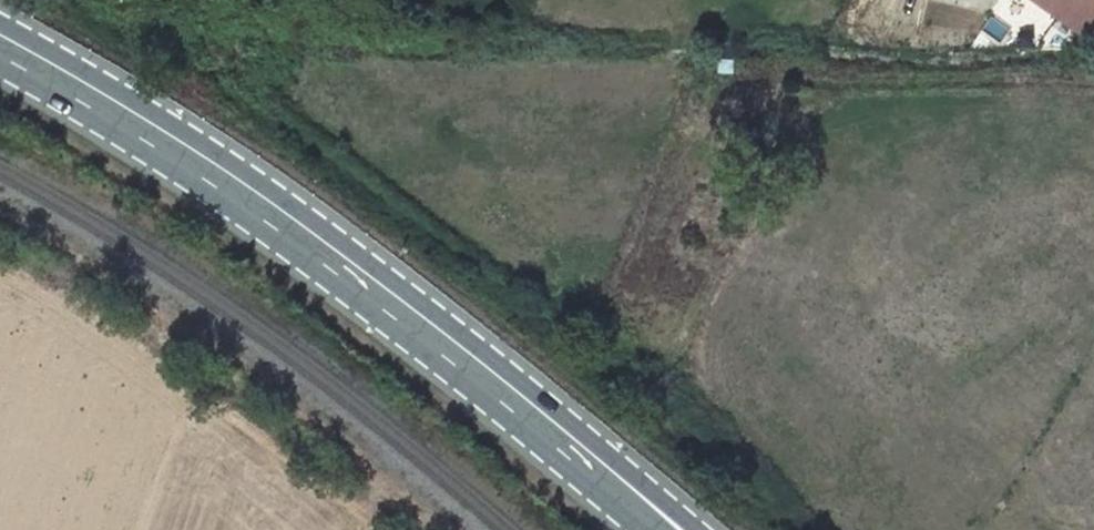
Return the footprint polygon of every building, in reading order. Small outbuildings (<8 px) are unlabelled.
[(1088,56),(1093,46),(1093,0),(1011,0),(1088,56)]
